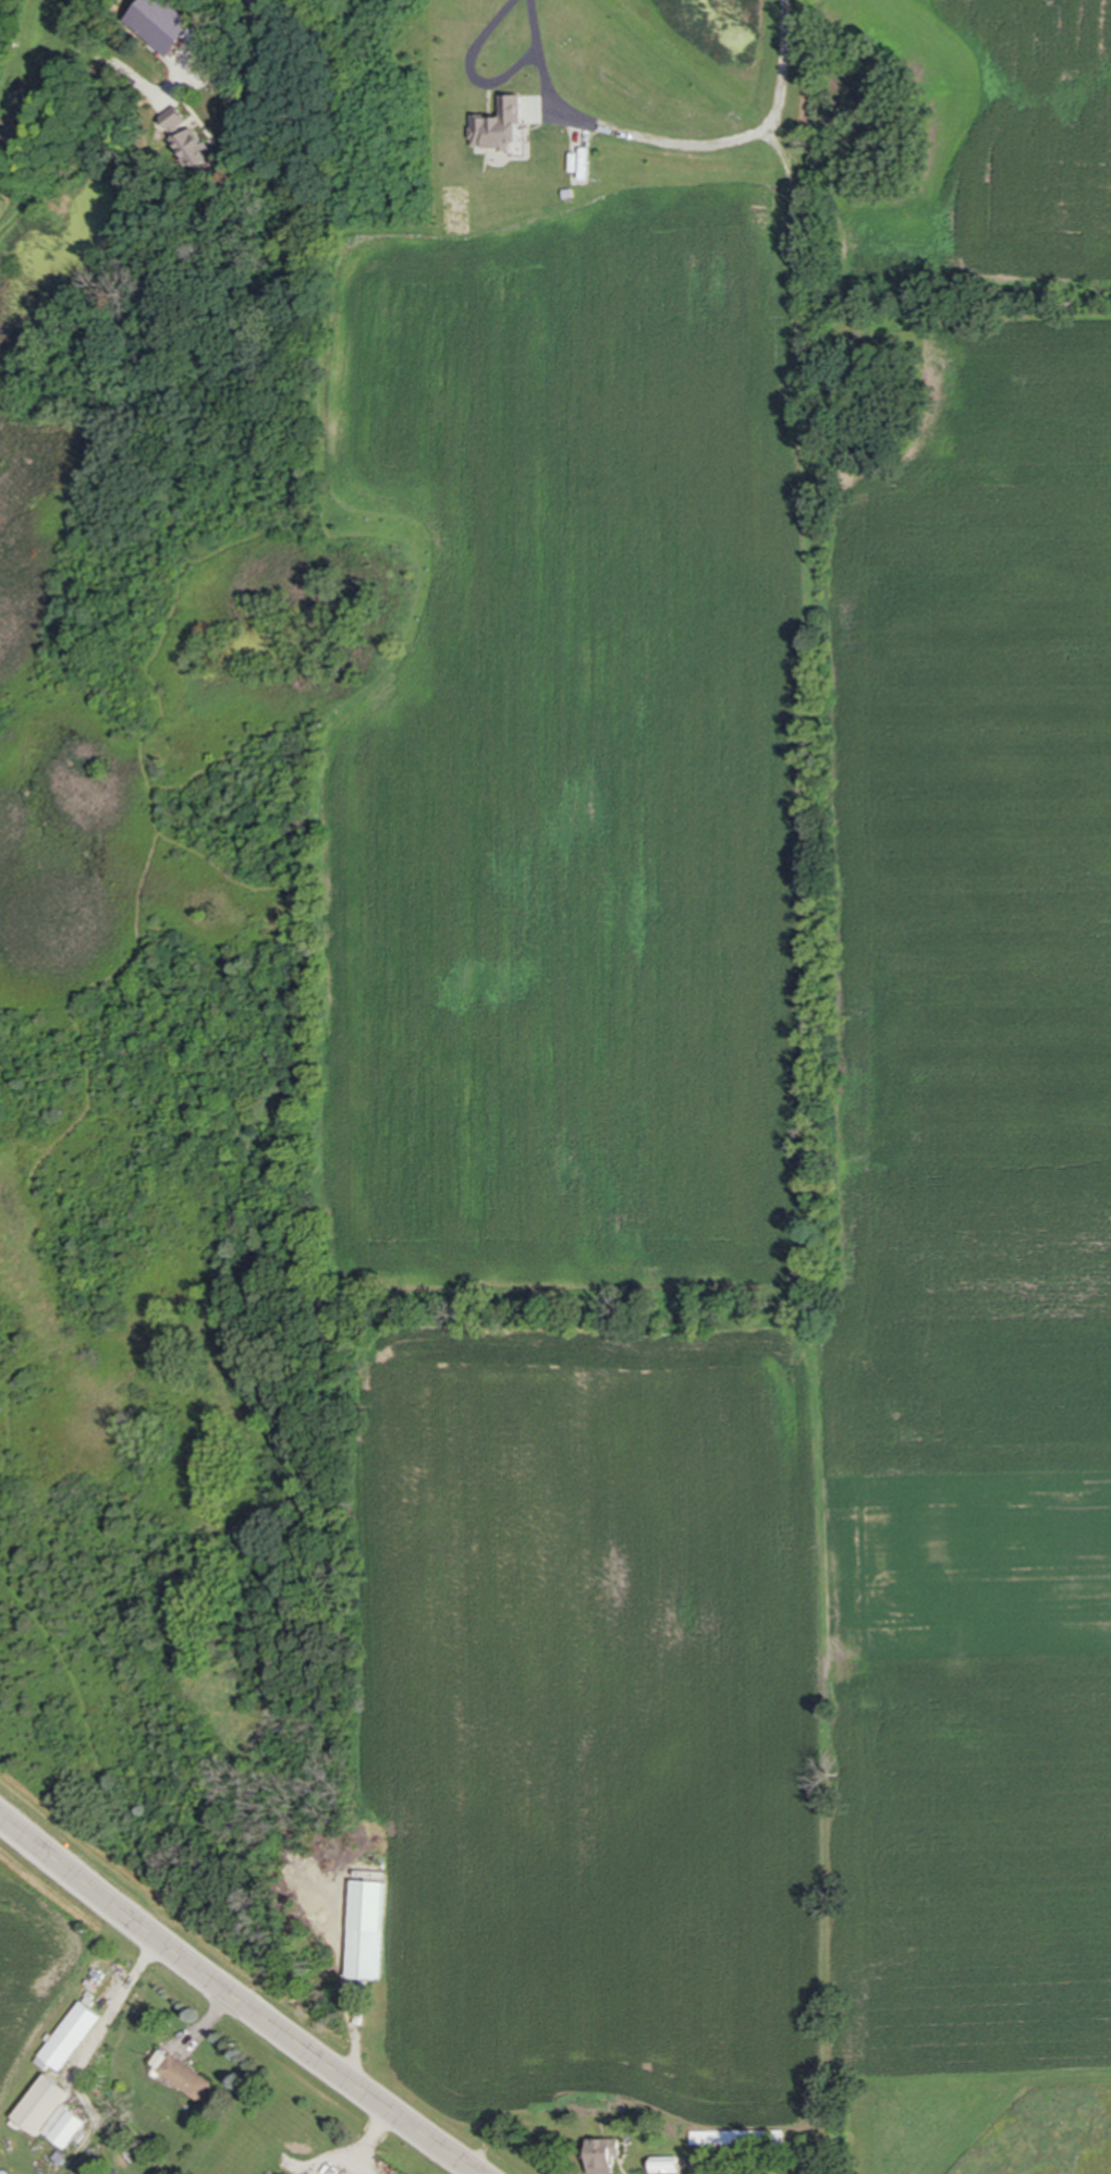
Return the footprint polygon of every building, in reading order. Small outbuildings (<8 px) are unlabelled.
[(58,18),(47,18),(48,34),(60,33),(58,18)] [(478,118),(477,150),(527,151),(528,98),(506,97),(506,118),(478,118)] [(170,129),(197,177),(220,164),(193,116),(170,129)] [(381,1931),(353,1931),(353,1981),(380,1981),(381,1931)] [(105,2017),(83,2002),(43,2059),(65,2074),(105,2017)] [(215,2086),(166,2050),(153,2067),(202,2103),(215,2086)] [(18,2118),(70,2154),(91,2123),(69,2109),(78,2095),(48,2075),(18,2118)] [(594,2173),(623,2173),(623,2143),(594,2143),(594,2173)]
